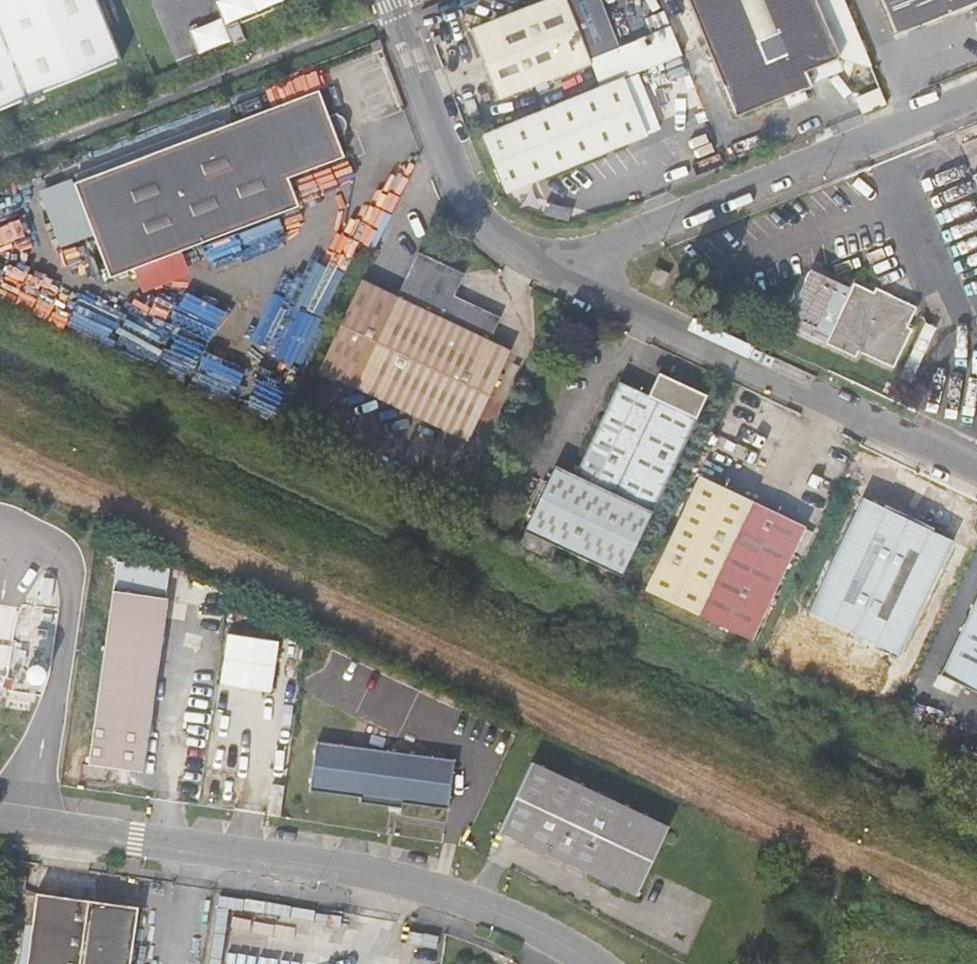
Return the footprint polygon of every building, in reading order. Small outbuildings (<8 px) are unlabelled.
[(96,0),(0,0),(0,108),(120,60),(96,0)] [(231,20),(280,0),(222,0),(231,20)] [(499,100),(620,53),(600,0),(544,0),(472,28),(499,100)] [(735,116),(808,88),(804,74),(837,60),(814,0),(689,0),(735,116)] [(976,3),(976,0),(883,0),(897,35),(976,3)] [(639,38),(650,67),(683,54),(666,10),(645,18),(650,33),(639,38)] [(189,28),(198,51),(230,39),(220,15),(189,28)] [(380,40),(370,44),(374,53),(383,49),(380,40)] [(648,136),(625,77),(483,134),(508,194),(648,136)] [(344,138),(342,133),(343,129),(343,126),(342,123),(339,120),(336,119),(335,114),(332,115),(322,91),(80,197),(119,289),(306,208),(294,182),(350,158),(342,139),(344,138)] [(398,299),(362,282),(319,372),(422,421),(441,429),(468,442),(511,354),(489,343),(500,320),(454,299),(465,274),(421,253),(398,299)] [(647,263),(640,276),(654,283),(661,269),(647,263)] [(874,284),(871,290),(851,281),(823,342),(853,355),(855,350),(892,367),(909,328),(905,325),(915,303),(874,284)] [(621,575),(707,396),(660,374),(650,396),(620,383),(575,475),(559,467),(527,530),(621,575)] [(436,441),(441,429),(422,421),(417,432),(436,441)] [(752,639),(806,527),(698,476),(645,588),(752,639)] [(900,656),(954,541),(864,499),(810,612),(900,656)] [(138,771),(164,600),(111,592),(84,763),(138,771)] [(939,675),(976,692),(976,596),(939,675)] [(458,758),(320,740),(315,790),(364,796),(364,801),(407,806),(407,802),(452,807),(458,758)] [(674,822),(536,759),(506,827),(606,873),(603,880),(613,885),(616,878),(642,890),(674,822)] [(23,876),(11,874),(9,888),(21,889),(23,876)] [(21,897),(21,889),(9,888),(7,895),(21,897)] [(33,892),(22,963),(125,963),(134,907),(33,892)]
